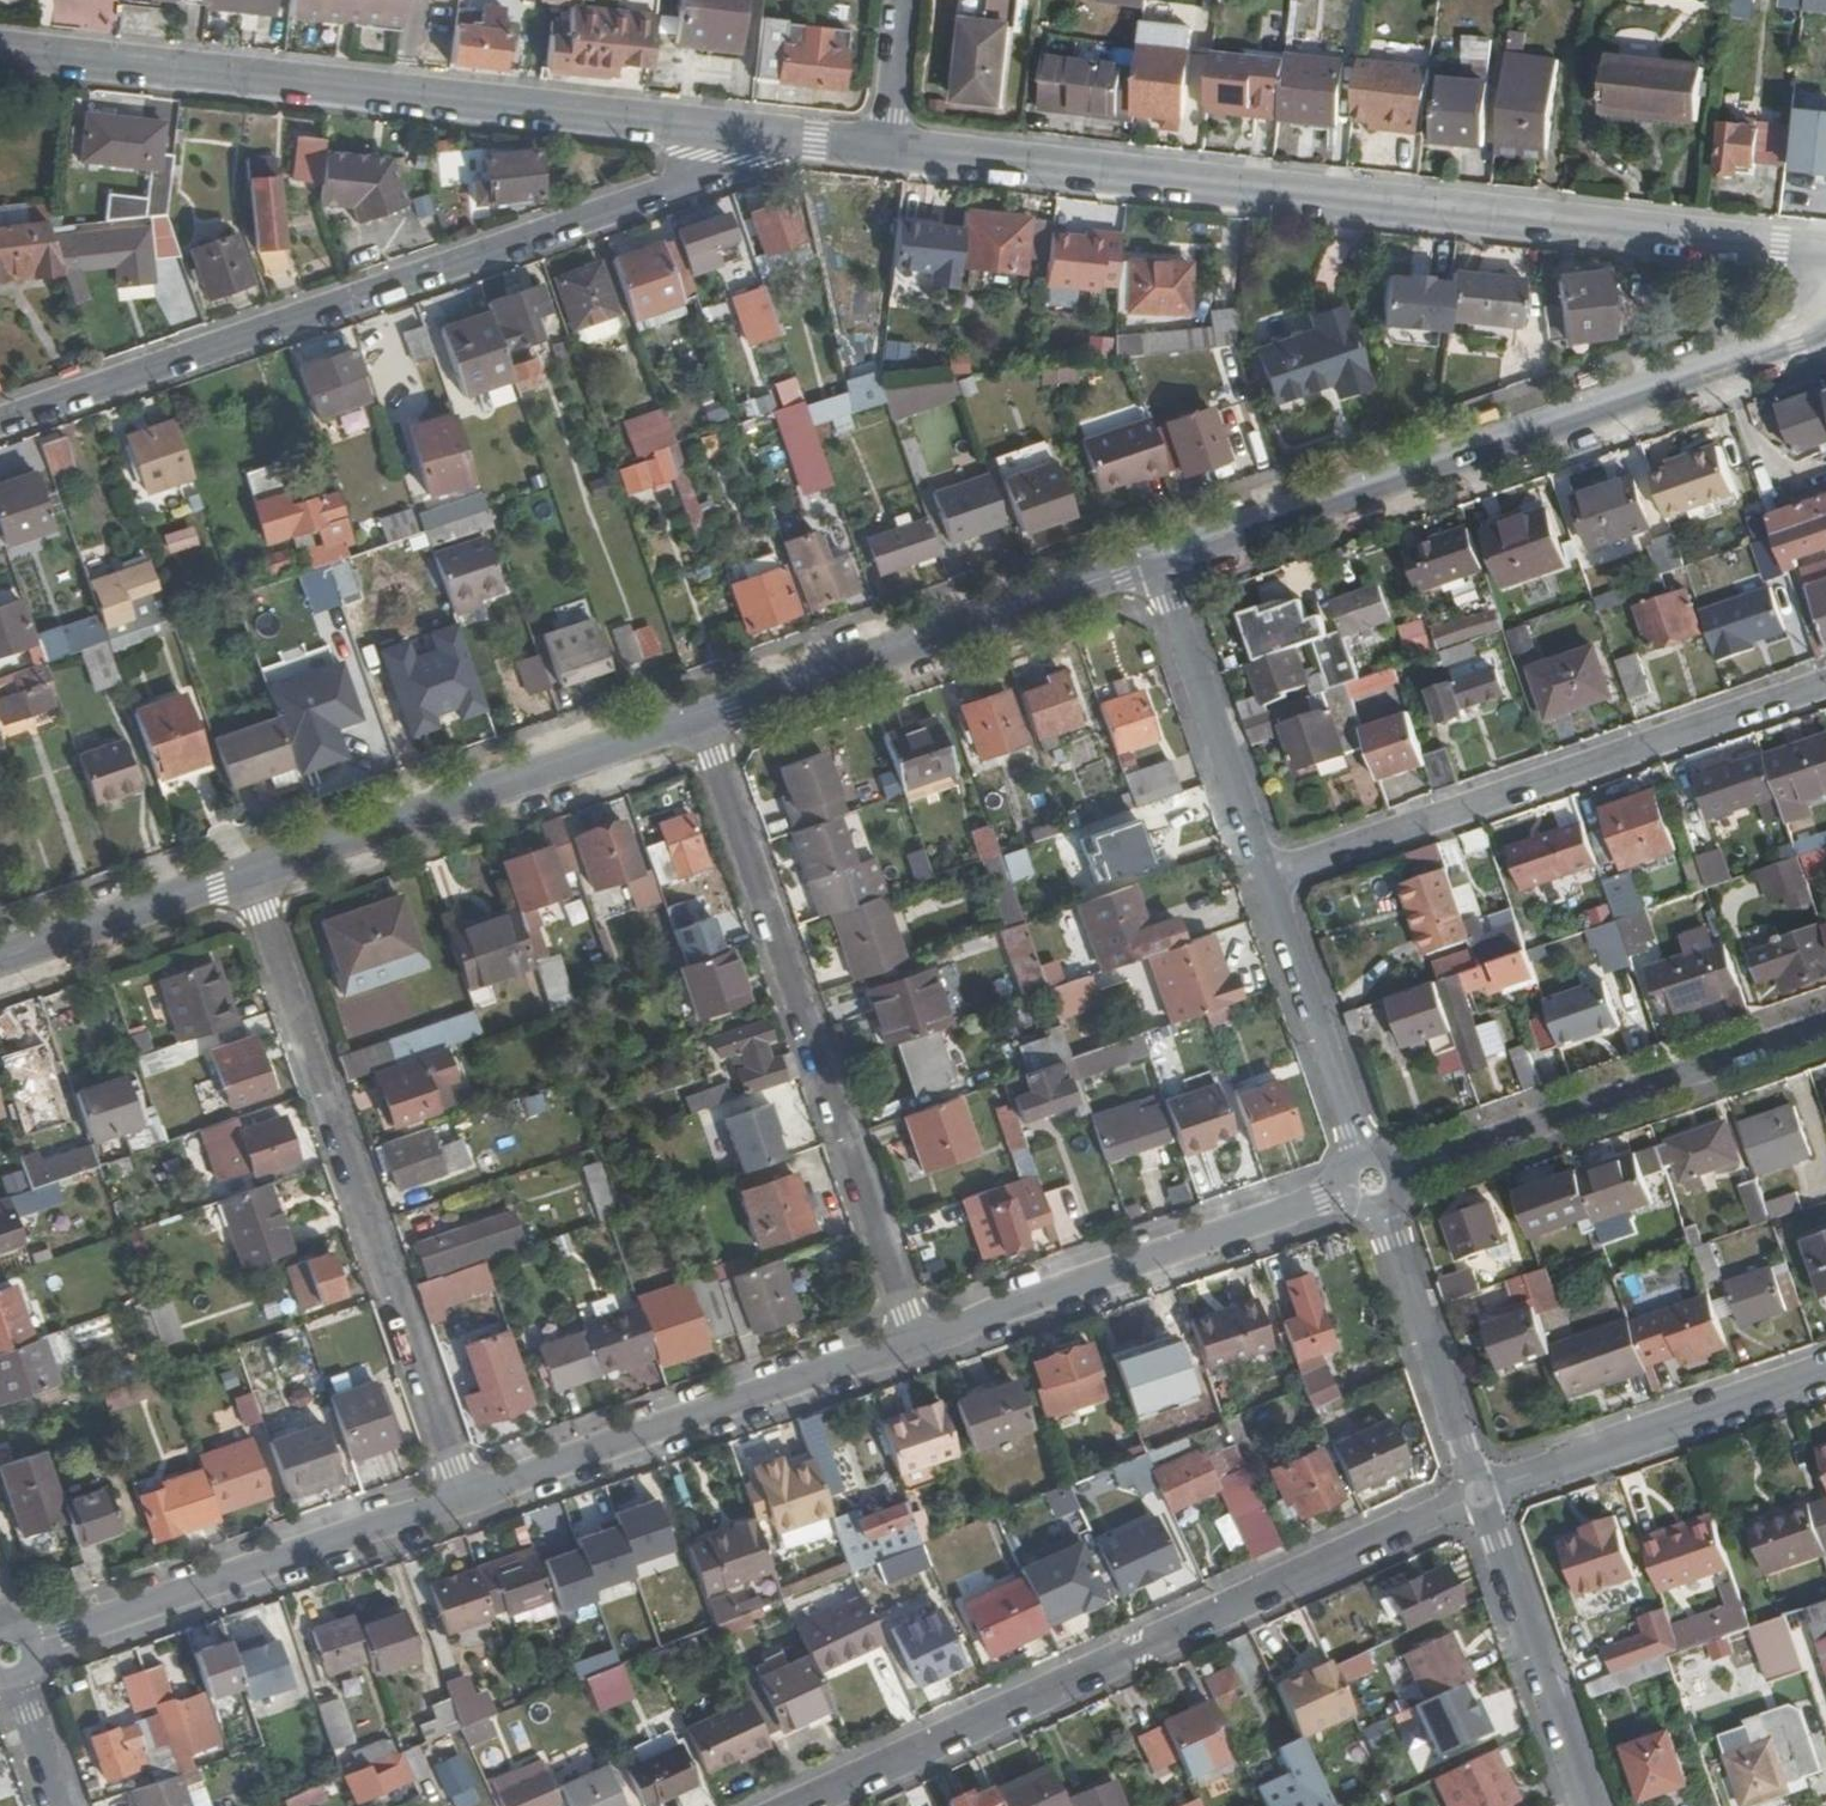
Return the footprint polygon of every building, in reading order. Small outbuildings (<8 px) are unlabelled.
[(206,5),(273,12),(274,0),(206,0),(206,5)] [(289,16),(340,21),(341,18),(399,24),(401,0),(291,0),(289,16)] [(545,68),(615,75),(617,63),(648,66),(654,0),(580,0),(579,7),(569,5),(568,22),(551,21),(545,68)] [(673,45),(732,51),(738,0),(679,0),(673,45)] [(989,24),(968,21),(960,101),(1001,105),(1012,0),(992,0),(989,24)] [(1784,8),(1805,10),(1806,0),(1785,0),(1784,8)] [(458,11),(453,64),(504,70),(510,16),(458,11)] [(763,16),(755,81),(841,91),(848,31),(850,17),(818,13),(817,27),(783,23),(784,18),(763,16)] [(1139,72),(1134,113),(1144,114),(1143,117),(1184,121),(1191,56),(1141,50),(1139,72)] [(1250,115),(1281,119),(1287,60),(1214,52),(1208,102),(1251,107),(1250,115)] [(1287,60),(1281,119),(1336,126),(1343,65),(1288,58),(1287,60)] [(1506,58),(1497,143),(1551,149),(1561,64),(1506,58)] [(1610,59),(1605,110),(1702,121),(1708,70),(1610,59)] [(1045,60),(1039,110),(1091,116),(1091,111),(1134,116),(1134,113),(1139,72),(1045,60)] [(1358,60),(1352,119),(1371,121),(1408,125),(1407,133),(1424,135),(1432,69),(1358,60)] [(1442,80),(1435,143),(1484,148),(1491,87),(1442,80)] [(1798,172),(1825,175),(1825,117),(1804,114),(1798,172)] [(86,115),(80,165),(159,173),(165,124),(86,115)] [(1371,121),(1370,129),(1407,133),(1408,125),(1371,121)] [(1729,126),(1723,173),(1760,176),(1766,131),(1763,131),(1763,123),(1749,121),(1747,129),(1729,126)] [(175,131),(171,159),(178,160),(183,132),(175,131)] [(298,139),(293,182),(319,186),(323,154),(324,143),(298,139)] [(245,153),(250,244),(263,271),(284,262),(275,242),(271,152),(245,153)] [(470,160),(475,203),(533,195),(527,153),(470,160)] [(319,186),(318,200),(319,204),(349,206),(354,221),(403,206),(389,167),(382,167),(378,171),(369,171),(370,159),(323,154),(319,186)] [(750,213),(765,252),(802,238),(788,199),(750,213)] [(64,273),(63,272),(51,236),(48,227),(50,210),(28,212),(25,229),(0,232),(0,280),(64,273)] [(964,230),(960,268),(1024,274),(1026,253),(1050,256),(1052,230),(1052,227),(1030,224),(1030,217),(966,210),(964,230)] [(682,232),(692,260),(737,244),(728,216),(682,232)] [(964,230),(899,223),(894,267),(932,271),(932,281),(958,284),(960,268),(964,230)] [(48,227),(51,236),(60,235),(59,226),(48,227)] [(51,236),(63,272),(116,265),(116,271),(130,269),(126,228),(60,235),(51,236)] [(1086,236),(1052,230),(1050,256),(1047,285),(1104,291),(1105,285),(1118,286),(1120,250),(1122,235),(1087,230),(1086,236)] [(190,246),(207,294),(246,281),(230,234),(190,246)] [(614,261),(633,317),(697,296),(678,239),(614,261)] [(1132,262),(1127,310),(1181,314),(1185,265),(1132,262)] [(932,271),(894,267),(892,285),(958,292),(958,284),(932,281),(932,271)] [(553,279),(572,331),(619,316),(602,268),(588,273),(586,268),(553,279)] [(1452,279),(1448,322),(1519,329),(1524,277),(1453,270),(1452,279)] [(1387,273),(1382,325),(1447,331),(1448,322),(1452,279),(1432,277),(1432,274),(1407,272),(1407,275),(1387,273)] [(1543,309),(1548,344),(1610,336),(1602,275),(1558,279),(1561,307),(1552,308),(1543,309)] [(490,321),(501,352),(539,339),(531,317),(549,310),(541,285),(485,304),(488,314),(490,321)] [(1251,293),(1255,311),(1264,308),(1260,290),(1251,293)] [(740,302),(749,328),(771,321),(762,295),(740,302)] [(1311,333),(1256,353),(1272,402),(1326,383),(1331,398),(1363,387),(1336,308),(1306,318),(1311,333)] [(1236,328),(1238,311),(1211,313),(1213,331),(1136,338),(1137,356),(1233,346),(1235,346),(1236,328)] [(488,314),(460,324),(462,331),(490,321),(488,314)] [(440,330),(463,397),(511,380),(501,352),(490,321),(462,331),(460,324),(440,330)] [(404,333),(415,363),(435,357),(424,327),(404,333)] [(1091,356),(1113,355),(1112,337),(1090,338),(1091,356)] [(302,368),(318,417),(371,398),(354,350),(302,368)] [(540,360),(517,362),(520,390),(543,387),(540,360)] [(1042,367),(1043,384),(1076,382),(1075,365),(1042,367)] [(780,407),(804,399),(796,376),(772,384),(780,407)] [(1800,454),(1825,444),(1825,388),(1822,378),(1779,394),(1800,454)] [(850,393),(854,411),(888,400),(883,384),(850,393)] [(775,410),(787,444),(816,435),(813,425),(804,401),(775,410)] [(347,434),(368,428),(362,409),(341,415),(347,434)] [(1165,423),(1184,473),(1227,459),(1210,409),(1165,423)] [(620,426),(631,460),(676,444),(665,411),(620,426)] [(409,430),(431,494),(472,480),(450,416),(409,430)] [(112,448),(132,506),(152,500),(150,491),(193,476),(174,420),(130,435),(133,442),(112,448)] [(1083,443),(1100,492),(1124,484),(1137,479),(1138,484),(1169,474),(1151,420),(1083,443)] [(901,439),(913,474),(929,468),(916,434),(901,439)] [(39,443),(51,474),(74,466),(63,435),(39,443)] [(1653,476),(1667,515),(1669,521),(1738,496),(1737,491),(1721,446),(1689,457),(1691,463),(1672,470),(1653,476)] [(622,469),(630,492),(674,478),(676,483),(688,479),(679,450),(622,469)] [(1670,464),(1672,470),(1691,463),(1689,457),(1670,464)] [(1004,479),(1021,530),(1072,512),(1055,462),(1004,479)] [(227,475),(249,543),(276,534),(293,529),(341,513),(334,491),(317,497),(317,494),(281,506),(275,508),(271,496),(260,464),(227,475)] [(0,478),(0,485),(34,474),(32,466),(0,478)] [(5,545),(52,528),(34,474),(0,485),(0,532),(5,545)] [(934,492),(951,540),(1003,523),(987,475),(934,492)] [(1137,479),(1124,484),(1126,489),(1138,484),(1137,479)] [(1577,498),(1593,547),(1650,527),(1633,479),(1577,498)] [(271,496),(275,508),(281,506),(277,494),(271,496)] [(481,494),(417,516),(423,533),(487,510),(481,494)] [(1769,514),(1775,533),(1825,515),(1825,494),(1769,514)] [(863,522),(879,571),(938,551),(921,502),(863,522)] [(1764,502),(1745,508),(1756,540),(1775,533),(1769,514),(1768,511),(1764,502)] [(409,510),(380,519),(387,543),(417,534),(409,510)] [(1486,532),(1505,584),(1565,564),(1547,512),(1486,532)] [(293,529),(295,537),(344,521),(341,513),(293,529)] [(1786,565),(1799,561),(1796,554),(1825,544),(1825,516),(1776,534),(1786,565)] [(168,554),(199,547),(195,527),(164,533),(168,554)] [(1405,553),(1417,590),(1482,568),(1468,527),(1421,543),(1422,547),(1405,553)] [(276,534),(280,548),(298,542),(295,537),(293,529),(276,534)] [(1654,537),(1665,571),(1683,565),(1672,531),(1654,537)] [(309,552),(316,569),(329,565),(348,558),(342,540),(309,552)] [(432,560),(451,614),(486,603),(483,593),(499,587),(484,543),(432,560)] [(797,571),(808,606),(853,591),(842,556),(797,571)] [(737,565),(743,583),(777,571),(774,561),(761,565),(759,558),(737,565)] [(1825,641),(1825,562),(1802,571),(1825,641)] [(329,565),(301,575),(313,608),(341,599),(329,565)] [(1725,574),(1745,632),(1772,623),(1768,610),(1753,565),(1725,574)] [(93,587),(100,607),(96,608),(108,641),(134,631),(129,617),(122,599),(155,588),(148,568),(93,587)] [(733,586),(747,630),(795,615),(781,571),(777,571),(743,583),(733,586)] [(1639,604),(1654,646),(1701,631),(1686,587),(1669,593),(1662,573),(1593,596),(1601,617),(1639,604)] [(1332,598),(1344,633),(1390,616),(1378,582),(1332,598)] [(1239,611),(1254,658),(1256,658),(1291,646),(1312,639),(1323,635),(1316,615),(1306,618),(1299,598),(1281,605),(1261,611),(1259,604),(1239,611)] [(1278,598),(1259,604),(1261,611),(1281,605),(1278,598)] [(1780,620),(1789,642),(1810,634),(1798,600),(1768,610),(1772,623),(1780,620)] [(0,607),(0,637),(28,627),(19,601),(0,607)] [(129,617),(134,631),(172,619),(166,604),(129,617)] [(1473,615),(1435,627),(1440,644),(1478,631),(1473,615)] [(1401,625),(1406,654),(1431,650),(1426,621),(1401,625)] [(614,630),(626,666),(641,661),(629,626),(614,630)] [(546,644),(560,684),(607,668),(593,628),(546,644)] [(36,637),(45,663),(68,654),(58,629),(36,637)] [(1527,650),(1550,716),(1611,694),(1588,629),(1527,650)] [(1440,649),(1445,663),(1475,654),(1470,639),(1440,649)] [(83,650),(97,692),(120,684),(104,642),(83,650)] [(1250,660),(1263,696),(1237,705),(1241,718),(1268,709),(1265,701),(1286,694),(1283,687),(1303,681),(1291,646),(1256,658),(1254,658),(1250,660)] [(1615,660),(1628,698),(1650,690),(1637,652),(1615,660)] [(517,661),(527,693),(548,686),(537,655),(517,661)] [(1,720),(51,703),(49,695),(56,692),(45,663),(0,679),(0,716),(1,720)] [(289,732),(302,772),(344,758),(334,728),(330,718),(354,710),(340,664),(265,689),(274,717),(281,735),(289,732)] [(1422,669),(1439,720),(1462,712),(1460,705),(1503,691),(1495,667),(1442,685),(1436,664),(1422,669)] [(1018,692),(1033,735),(1077,721),(1060,670),(1042,676),(1045,683),(1018,692)] [(1241,718),(1251,744),(1281,734),(1279,726),(1284,724),(1298,765),(1368,741),(1363,727),(1353,697),(1348,681),(1328,688),(1268,709),(1241,718)] [(960,704),(976,754),(1022,740),(1004,689),(960,704)] [(1096,704),(1112,751),(1122,748),(1155,736),(1139,690),(1096,704)] [(133,712),(156,779),(175,773),(174,768),(203,758),(181,695),(133,712)] [(354,710),(330,718),(334,728),(358,720),(354,710)] [(1368,741),(1380,777),(1426,762),(1424,755),(1409,711),(1363,727),(1368,741)] [(213,738),(230,788),(266,775),(289,767),(291,766),(281,735),(274,717),(213,738)] [(879,734),(896,784),(929,773),(931,776),(952,769),(936,724),(909,733),(906,724),(879,734)] [(1776,796),(1779,807),(1825,792),(1825,734),(1762,755),(1763,758),(1776,796)] [(78,756),(94,803),(139,787),(123,740),(78,756)] [(10,764),(3,745),(0,746),(0,768),(10,764)] [(1115,761),(1120,775),(1131,808),(1177,792),(1161,746),(1126,758),(1115,761)] [(1426,762),(1436,789),(1460,781),(1448,747),(1424,755),(1426,762)] [(780,763),(801,826),(838,813),(845,810),(823,748),(780,763)] [(1698,779),(1711,817),(1776,796),(1763,758),(1698,779)] [(266,775),(271,788),(294,781),(289,767),(266,775)] [(1603,811),(1622,869),(1674,851),(1654,793),(1603,811)] [(791,829),(817,900),(863,885),(838,813),(801,826),(791,829)] [(656,826),(675,878),(706,867),(688,815),(656,826)] [(503,862),(512,885),(503,889),(510,908),(524,950),(537,946),(524,906),(540,900),(533,879),(550,873),(572,865),(554,817),(535,823),(543,848),(503,862)] [(586,830),(594,856),(587,859),(591,871),(598,869),(604,884),(638,872),(620,819),(586,830)] [(1081,839),(1097,885),(1151,865),(1136,819),(1081,839)] [(970,829),(982,860),(998,855),(987,823),(970,829)] [(1508,850),(1522,891),(1596,864),(1582,824),(1508,850)] [(1465,833),(1470,851),(1489,846),(1485,827),(1465,833)] [(1799,839),(1813,877),(1825,873),(1825,829),(1799,839)] [(1439,843),(1406,854),(1410,867),(1443,856),(1439,843)] [(1026,845),(1003,852),(1011,879),(1033,872),(1026,845)] [(926,847),(907,852),(914,881),(932,877),(926,847)] [(1695,858),(1705,889),(1725,882),(1729,881),(1719,850),(1695,858)] [(999,855),(982,861),(1005,926),(1022,921),(999,855)] [(1787,895),(1792,909),(1816,901),(1799,855),(1760,870),(1771,901),(1787,895)] [(1599,874),(1614,920),(1616,920),(1629,915),(1613,869),(1599,874)] [(1405,885),(1428,953),(1470,940),(1465,924),(1448,871),(1405,885)] [(533,879),(540,900),(557,894),(550,873),(533,879)] [(656,886),(682,964),(695,960),(669,882),(656,886)] [(1705,889),(1717,924),(1737,918),(1725,882),(1705,889)] [(1079,902),(1098,954),(1149,936),(1145,927),(1131,884),(1079,902)] [(831,912),(854,980),(905,962),(881,895),(831,912)] [(318,924),(335,972),(380,957),(383,965),(415,954),(395,898),(318,924)] [(443,931),(463,988),(470,1008),(492,1001),(485,980),(529,965),(524,950),(510,908),(443,931)] [(1616,920),(1621,933),(1624,944),(1629,956),(1645,951),(1633,914),(1629,915),(1616,920)] [(1174,917),(1145,927),(1149,936),(1154,951),(1182,941),(1174,917)] [(1465,924),(1479,967),(1526,951),(1517,925),(1484,937),(1478,919),(1465,924)] [(1591,928),(1595,942),(1621,933),(1616,920),(1614,920),(1598,926),(1591,928)] [(1000,929),(1023,997),(1045,989),(1035,963),(1022,921),(1000,929)] [(712,934),(718,952),(728,948),(750,941),(744,923),(712,934)] [(1746,954),(1755,981),(1780,973),(1787,989),(1825,976),(1825,945),(1820,926),(1819,925),(1770,941),(1771,946),(1746,954)] [(1681,937),(1687,955),(1708,948),(1709,947),(1704,930),(1681,937)] [(1148,953),(1172,1021),(1202,1011),(1224,1003),(1241,998),(1231,972),(1224,974),(1209,932),(1182,941),(1154,951),(1148,953)] [(1098,954),(1103,968),(1148,953),(1154,951),(1149,936),(1098,954)] [(1526,951),(1529,959),(1556,949),(1553,941),(1526,951)] [(1648,968),(1663,1014),(1683,1007),(1682,1001),(1722,988),(1737,982),(1724,942),(1709,947),(1708,948),(1687,955),(1648,968)] [(679,966),(695,1017),(704,1014),(705,1018),(726,1010),(725,1006),(745,1000),(728,948),(718,952),(695,960),(682,964),(679,966)] [(1035,963),(1045,989),(1083,975),(1074,949),(1035,963)] [(1435,982),(1462,1065),(1464,1069),(1484,1062),(1471,1024),(1461,993),(1501,979),(1502,984),(1533,973),(1529,959),(1526,951),(1479,967),(1435,982)] [(547,997),(570,993),(563,953),(540,957),(547,997)] [(380,957),(335,972),(338,981),(383,965),(380,957)] [(159,979),(181,1042),(236,1024),(229,1004),(226,1006),(211,962),(159,979)] [(867,992),(885,1044),(899,1039),(934,1027),(948,1022),(930,970),(867,992)] [(1083,975),(1045,989),(1053,1015),(1094,1001),(1084,975),(1083,975)] [(1349,990),(1355,1010),(1364,1007),(1390,998),(1391,997),(1385,978),(1349,990)] [(1602,978),(1542,998),(1547,1011),(1558,1044),(1618,1023),(1602,978)] [(1390,998),(1405,1043),(1427,1036),(1439,1072),(1462,1065),(1435,982),(1391,997),(1390,998)] [(455,1016),(384,1040),(392,1064),(440,1047),(479,1034),(470,1008),(463,988),(447,994),(455,1016)] [(1224,1003),(1202,1011),(1207,1025),(1229,1018),(1224,1003)] [(1030,1004),(1012,1009),(1019,1034),(1038,1029),(1030,1004)] [(1345,1013),(1351,1029),(1368,1023),(1364,1007),(1355,1010),(1345,1013)] [(1531,1017),(1542,1049),(1558,1044),(1547,1011),(1531,1017)] [(1492,1018),(1471,1024),(1482,1055),(1502,1048),(1492,1018)] [(729,1066),(740,1096),(797,1077),(788,1051),(764,1059),(758,1042),(768,1039),(763,1022),(729,1033),(735,1050),(722,1054),(726,1068),(729,1066)] [(1048,1034),(1014,1046),(1024,1072),(1067,1057),(1057,1025),(1046,1029),(1048,1034)] [(899,1039),(917,1092),(953,1080),(934,1027),(899,1039)] [(127,1038),(134,1057),(148,1053),(141,1033),(127,1038)] [(1067,1057),(1073,1074),(1142,1050),(1136,1033),(1067,1057)] [(212,1052),(229,1104),(231,1108),(272,1095),(252,1038),(212,1052)] [(23,1133),(66,1119),(39,1040),(0,1054),(0,1065),(23,1133)] [(384,1040),(336,1057),(345,1080),(373,1070),(392,1064),(384,1040)] [(373,1070),(393,1128),(434,1115),(427,1092),(453,1083),(440,1047),(392,1064),(373,1070)] [(1511,1054),(1523,1088),(1540,1082),(1527,1049),(1511,1054)] [(999,1081),(1003,1093),(1024,1086),(1027,1094),(1012,1100),(1019,1121),(1074,1102),(1083,1099),(1073,1074),(1067,1057),(1024,1072),(999,1081)] [(68,1083),(87,1138),(137,1121),(118,1066),(68,1083)] [(740,1096),(759,1150),(789,1140),(777,1106),(805,1097),(797,1077),(740,1096)] [(1231,1095),(1248,1145),(1292,1130),(1275,1081),(1231,1095)] [(1161,1100),(1180,1155),(1197,1149),(1195,1143),(1208,1139),(1228,1131),(1211,1083),(1161,1100)] [(720,1088),(680,1101),(684,1115),(724,1102),(720,1088)] [(902,1114),(921,1171),(982,1149),(962,1093),(902,1114)] [(1074,1102),(1078,1117),(1087,1113),(1083,1099),(1074,1102)] [(229,1104),(194,1117),(199,1130),(208,1127),(225,1122),(234,1118),(231,1108),(229,1104)] [(1090,1121),(1103,1159),(1162,1140),(1151,1108),(1137,1114),(1133,1105),(1090,1121)] [(997,1111),(1013,1156),(1024,1152),(1008,1106),(997,1111)] [(1740,1126),(1757,1178),(1758,1181),(1814,1162),(1796,1107),(1740,1126)] [(251,1172),(252,1174),(295,1161),(280,1118),(238,1132),(234,1118),(225,1122),(208,1127),(200,1130),(217,1183),(251,1172)] [(1658,1151),(1664,1166),(1676,1162),(1681,1176),(1685,1176),(1689,1188),(1705,1183),(1701,1171),(1739,1159),(1726,1121),(1656,1144),(1658,1151)] [(382,1144),(397,1189),(468,1165),(459,1139),(435,1148),(428,1128),(382,1144)] [(1208,1139),(1195,1143),(1197,1149),(1210,1145),(1208,1139)] [(17,1158),(28,1189),(29,1188),(96,1166),(90,1147),(37,1165),(33,1152),(17,1158)] [(1613,1171),(1581,1182),(1597,1228),(1634,1215),(1652,1209),(1644,1183),(1667,1175),(1664,1166),(1658,1151),(1612,1167),(1613,1171)] [(706,1165),(712,1182),(745,1170),(739,1154),(706,1165)] [(582,1169),(600,1221),(608,1218),(616,1215),(598,1163),(582,1169)] [(740,1193),(758,1245),(817,1224),(798,1172),(740,1193)] [(963,1196),(968,1212),(986,1206),(996,1239),(1001,1251),(1022,1243),(1018,1230),(1048,1219),(1031,1172),(963,1196)] [(1516,1199),(1530,1241),(1578,1224),(1583,1238),(1599,1234),(1597,1228),(1581,1182),(1580,1177),(1516,1199)] [(1741,1184),(1752,1220),(1769,1214),(1758,1181),(1757,1178),(1741,1184)] [(218,1201),(241,1268),(289,1252),(266,1184),(249,1190),(222,1199),(218,1201)] [(22,1242),(11,1211),(34,1203),(29,1188),(28,1189),(0,1198),(0,1249),(22,1242)] [(1774,1215),(1804,1210),(1801,1192),(1771,1197),(1774,1215)] [(1443,1220),(1457,1260),(1502,1243),(1489,1204),(1443,1220)] [(968,1212),(979,1245),(996,1239),(986,1206),(968,1212)] [(415,1244),(428,1280),(434,1278),(485,1261),(523,1248),(510,1210),(415,1244)] [(1597,1228),(1599,1234),(1603,1248),(1604,1250),(1638,1239),(1633,1224),(1637,1223),(1634,1215),(1597,1228)] [(1684,1226),(1691,1246),(1702,1242),(1696,1222),(1684,1226)] [(1823,1297),(1825,1296),(1825,1236),(1805,1243),(1823,1297)] [(1691,1246),(1701,1274),(1717,1268),(1707,1240),(1702,1242),(1691,1246)] [(302,1260),(317,1303),(341,1295),(326,1253),(302,1260)] [(717,1281),(735,1333),(744,1360),(760,1354),(753,1333),(799,1318),(778,1260),(717,1281)] [(425,1311),(443,1304),(493,1287),(485,1261),(434,1278),(428,1280),(416,1285),(425,1311)] [(1726,1287),(1739,1324),(1800,1304),(1787,1267),(1726,1287)] [(1472,1269),(1436,1282),(1443,1302),(1479,1290),(1472,1269)] [(1541,1269),(1523,1275),(1535,1312),(1553,1306),(1541,1269)] [(637,1302),(655,1357),(658,1363),(710,1346),(708,1342),(735,1333),(717,1281),(714,1271),(636,1297),(637,1302)] [(1485,1325),(1499,1369),(1548,1353),(1523,1275),(1505,1281),(1514,1308),(1500,1312),(1503,1320),(1485,1325)] [(1284,1325),(1305,1388),(1314,1407),(1338,1397),(1318,1354),(1332,1350),(1307,1280),(1287,1287),(1299,1320),(1284,1325)] [(30,1341),(12,1288),(0,1291),(0,1351),(30,1341)] [(165,1345),(186,1337),(169,1294),(148,1302),(165,1345)] [(1628,1321),(1643,1366),(1676,1355),(1700,1347),(1698,1344),(1722,1336),(1708,1294),(1628,1321)] [(1190,1321),(1207,1369),(1273,1346),(1256,1297),(1226,1308),(1227,1312),(1213,1318),(1211,1313),(1190,1321)] [(579,1321),(583,1332),(597,1372),(617,1365),(636,1359),(638,1363),(655,1357),(637,1302),(579,1321)] [(333,1356),(368,1343),(354,1304),(319,1317),(333,1356)] [(1226,1308),(1211,1313),(1213,1318),(1227,1312),(1226,1308)] [(1549,1344),(1566,1398),(1645,1371),(1643,1366),(1628,1321),(1627,1318),(1549,1344)] [(465,1345),(481,1390),(466,1395),(474,1420),(522,1404),(514,1379),(524,1376),(508,1330),(465,1345)] [(539,1346),(553,1389),(598,1374),(597,1372),(583,1332),(539,1346)] [(1676,1355),(1679,1365),(1727,1349),(1722,1336),(1698,1344),(1700,1347),(1676,1355)] [(54,1385),(39,1338),(30,1341),(0,1351),(0,1403),(54,1385)] [(1183,1339),(1120,1361),(1139,1416),(1202,1395),(1183,1339)] [(1033,1362),(1042,1385),(1082,1372),(1074,1348),(1033,1362)] [(1042,1385),(1043,1391),(1037,1393),(1045,1415),(1066,1407),(1063,1398),(1089,1389),(1082,1372),(1042,1385)] [(974,1398),(990,1443),(1048,1423),(1045,1415),(1037,1393),(1032,1378),(974,1398)] [(329,1395),(350,1458),(394,1443),(372,1381),(329,1395)] [(235,1396),(246,1425),(263,1420),(253,1390),(235,1396)] [(882,1427),(899,1472),(955,1452),(937,1401),(916,1409),(918,1415),(882,1427)] [(916,1409),(881,1422),(882,1427),(918,1415),(916,1409)] [(1226,1420),(1236,1442),(1238,1448),(1249,1443),(1237,1415),(1226,1420)] [(1330,1442),(1351,1489),(1408,1462),(1388,1415),(1330,1442)] [(270,1441),(288,1492),(340,1475),(322,1424),(270,1441)] [(1160,1429),(1125,1443),(1131,1458),(1147,1452),(1166,1444),(1160,1429)] [(200,1456),(206,1474),(218,1510),(271,1492),(253,1438),(200,1456)] [(1220,1485),(1233,1517),(1237,1515),(1254,1555),(1279,1544),(1238,1448),(1236,1442),(1220,1449),(1229,1470),(1217,1475),(1216,1476),(1220,1485)] [(1154,1469),(1171,1507),(1220,1485),(1216,1476),(1217,1475),(1204,1447),(1154,1469)] [(21,1532),(66,1517),(61,1502),(42,1449),(0,1463),(0,1472),(21,1532)] [(1271,1470),(1284,1496),(1291,1492),(1301,1513),(1342,1495),(1321,1449),(1271,1470)] [(1126,1460),(1132,1476),(1153,1467),(1147,1452),(1131,1458),(1126,1460)] [(125,1460),(138,1498),(142,1496),(149,1485),(141,1461),(137,1463),(135,1457),(125,1460)] [(780,1457),(773,1460),(777,1471),(784,1469),(780,1457)] [(823,1488),(812,1459),(784,1469),(777,1471),(773,1460),(753,1467),(757,1480),(770,1514),(776,1532),(832,1513),(823,1488)] [(918,1479),(927,1505),(959,1494),(968,1491),(959,1465),(918,1479)] [(1084,1477),(1090,1493),(1102,1488),(1096,1472),(1084,1477)] [(142,1496),(157,1539),(221,1518),(218,1510),(206,1474),(142,1496)] [(903,1484),(909,1503),(912,1510),(927,1505),(918,1479),(903,1484)] [(757,1480),(745,1485),(757,1519),(770,1514),(757,1480)] [(1070,1483),(1047,1492),(1057,1514),(1079,1505),(1070,1483)] [(61,1502),(66,1517),(75,1541),(117,1527),(103,1488),(61,1502)] [(656,1498),(614,1513),(616,1519),(631,1562),(673,1547),(656,1498)] [(1749,1525),(1765,1570),(1825,1549),(1825,1498),(1749,1525)] [(862,1519),(868,1537),(891,1529),(899,1552),(924,1542),(912,1510),(909,1503),(862,1519)] [(1156,1514),(1095,1541),(1103,1558),(1117,1591),(1178,1563),(1156,1514)] [(1584,1536),(1560,1544),(1578,1596),(1609,1585),(1635,1576),(1636,1576),(1615,1515),(1581,1527),(1584,1536)] [(793,1543),(829,1532),(824,1518),(788,1530),(793,1543)] [(1640,1535),(1658,1587),(1729,1563),(1713,1518),(1663,1535),(1661,1528),(1640,1535)] [(601,1530),(576,1539),(580,1548),(594,1588),(635,1574),(631,1562),(616,1519),(599,1525),(601,1530)] [(708,1542),(690,1549),(708,1597),(776,1572),(774,1566),(764,1539),(762,1532),(757,1520),(756,1521),(734,1529),(734,1530),(737,1539),(720,1545),(717,1537),(707,1541),(708,1542)] [(734,1530),(717,1537),(720,1545),(737,1539),(734,1530)] [(1080,1611),(1105,1599),(1080,1542),(1020,1568),(1023,1575),(1041,1617),(1076,1602),(1080,1611)] [(594,1588),(580,1548),(545,1561),(562,1610),(597,1598),(594,1588)] [(477,1567),(493,1612),(549,1592),(534,1552),(494,1566),(493,1562),(477,1567)] [(1117,1591),(1103,1558),(1098,1560),(1117,1603),(1122,1601),(1117,1591)] [(785,1598),(852,1571),(849,1561),(782,1588),(785,1598)] [(68,1569),(75,1591),(90,1585),(83,1563),(68,1569)] [(1397,1611),(1406,1631),(1458,1606),(1462,1604),(1445,1566),(1388,1592),(1389,1593),(1397,1611)] [(431,1582),(447,1631),(494,1615),(493,1612),(477,1567),(431,1582)] [(966,1599),(988,1650),(1045,1626),(1041,1617),(1023,1575),(966,1599)] [(1608,1646),(1617,1672),(1635,1667),(1666,1656),(1680,1651),(1671,1625),(1665,1611),(1653,1615),(1645,1592),(1640,1594),(1635,1576),(1609,1585),(1618,1609),(1607,1612),(1617,1643),(1608,1646)] [(1397,1611),(1389,1593),(1378,1599),(1386,1617),(1397,1611)] [(797,1626),(812,1660),(817,1672),(883,1643),(863,1597),(797,1626)] [(1671,1625),(1680,1651),(1752,1627),(1743,1601),(1671,1625)] [(1771,1683),(1811,1669),(1824,1665),(1816,1641),(1825,1638),(1825,1601),(1752,1627),(1771,1683)] [(1076,1602),(1041,1617),(1045,1626),(1080,1611),(1076,1602)] [(893,1628),(917,1682),(963,1661),(937,1608),(893,1628)] [(358,1627),(369,1659),(374,1673),(420,1656),(404,1611),(358,1627)] [(313,1631),(328,1673),(369,1659),(358,1627),(354,1617),(313,1631)] [(718,1625),(724,1638),(742,1630),(737,1617),(718,1625)] [(272,1626),(229,1641),(236,1661),(265,1652),(267,1658),(282,1654),(272,1626)] [(1671,1668),(1685,1712),(1771,1683),(1752,1627),(1680,1651),(1666,1656),(1671,1668)] [(1404,1652),(1425,1699),(1476,1675),(1468,1658),(1464,1659),(1451,1631),(1404,1652)] [(1825,1711),(1825,1638),(1816,1641),(1824,1665),(1811,1669),(1825,1711)] [(194,1652),(208,1692),(243,1680),(236,1661),(229,1641),(194,1652)] [(817,1672),(812,1660),(790,1670),(783,1654),(766,1662),(767,1665),(741,1677),(750,1696),(766,1732),(782,1725),(831,1704),(817,1672)] [(1617,1672),(1610,1675),(1614,1687),(1671,1668),(1666,1656),(1635,1667),(1617,1672)] [(1204,1675),(1222,1716),(1243,1706),(1233,1686),(1242,1682),(1232,1662),(1204,1675)] [(1352,1713),(1327,1662),(1304,1672),(1307,1679),(1277,1693),(1297,1736),(1298,1737),(1352,1713)] [(144,1671),(155,1703),(156,1706),(173,1700),(161,1665),(144,1671)] [(127,1677),(138,1709),(155,1703),(144,1671),(127,1677)] [(1304,1672),(1273,1686),(1277,1693),(1307,1679),(1304,1672)] [(452,1698),(462,1727),(491,1715),(485,1697),(475,1701),(467,1678),(447,1684),(452,1698)] [(1470,1701),(1461,1682),(1425,1699),(1414,1703),(1438,1755),(1492,1730),(1483,1712),(1476,1715),(1470,1701)] [(246,1689),(252,1705),(267,1699),(261,1683),(246,1689)] [(163,1728),(173,1757),(204,1746),(203,1742),(219,1736),(213,1720),(206,1715),(199,1696),(181,1702),(187,1721),(163,1728)] [(690,1722),(709,1766),(737,1754),(751,1748),(753,1753),(771,1745),(766,1732),(750,1696),(690,1722)] [(320,1705),(336,1751),(355,1744),(339,1698),(320,1705)] [(438,1719),(422,1724),(428,1741),(462,1727),(452,1698),(434,1705),(438,1719)] [(1477,1698),(1470,1701),(1476,1715),(1483,1712),(1477,1698)] [(1160,1725),(1173,1752),(1185,1777),(1224,1759),(1210,1729),(1218,1725),(1206,1699),(1159,1721),(1160,1725)] [(137,1725),(150,1764),(157,1761),(163,1778),(175,1774),(178,1772),(173,1757),(163,1728),(159,1714),(144,1719),(145,1723),(137,1725)] [(1384,1721),(1363,1728),(1369,1747),(1391,1739),(1384,1721)] [(1772,1739),(1727,1755),(1745,1805),(1791,1790),(1788,1782),(1820,1771),(1802,1721),(1769,1732),(1772,1739)] [(683,1726),(703,1769),(709,1766),(690,1722),(683,1726)] [(94,1736),(108,1778),(150,1764),(137,1725),(120,1731),(119,1727),(94,1736)] [(1139,1735),(1152,1762),(1173,1752),(1160,1725),(1139,1735)] [(1627,1746),(1645,1800),(1689,1785),(1671,1731),(1627,1746)] [(637,1751),(657,1797),(695,1780),(675,1734),(637,1751)] [(1287,1771),(1255,1786),(1265,1805),(1330,1805),(1298,1737),(1297,1736),(1276,1746),(1287,1771)] [(401,1751),(412,1775),(427,1769),(416,1745),(402,1751),(401,1751)] [(1490,1749),(1515,1802),(1522,1798),(1497,1746),(1490,1749)] [(751,1748),(737,1754),(739,1758),(753,1753),(751,1748)] [(1453,1805),(1505,1805),(1510,1804),(1515,1802),(1490,1749),(1461,1763),(1438,1774),(1453,1805)] [(349,1773),(361,1800),(413,1778),(412,1775),(401,1751),(349,1773)] [(435,1761),(454,1804),(476,1794),(457,1752),(435,1761)] [(501,1794),(506,1805),(531,1805),(556,1795),(541,1760),(519,1769),(525,1783),(501,1794)] [(1000,1805),(1067,1805),(1047,1765),(993,1790),(1000,1805)] [(132,1805),(186,1805),(181,1791),(197,1785),(192,1768),(175,1774),(163,1778),(127,1791),(132,1805)] [(494,1780),(501,1794),(525,1783),(519,1769),(494,1780)] [(331,1780),(340,1798),(353,1792),(345,1774),(344,1774),(331,1780)] [(571,1805),(626,1805),(613,1776),(566,1796),(571,1805)] [(1096,1805),(1121,1805),(1109,1780),(1068,1797),(1071,1805),(1090,1805),(1095,1804),(1096,1805)] [(286,1798),(289,1805),(311,1805),(329,1798),(321,1781),(286,1798)] [(197,1785),(181,1791),(186,1805),(205,1805),(197,1785)] [(952,1805),(1000,1805),(993,1790),(992,1788),(968,1799),(966,1793),(949,1801),(952,1805)] [(1405,1805),(1422,1805),(1416,1792),(1401,1799),(1405,1805)]
